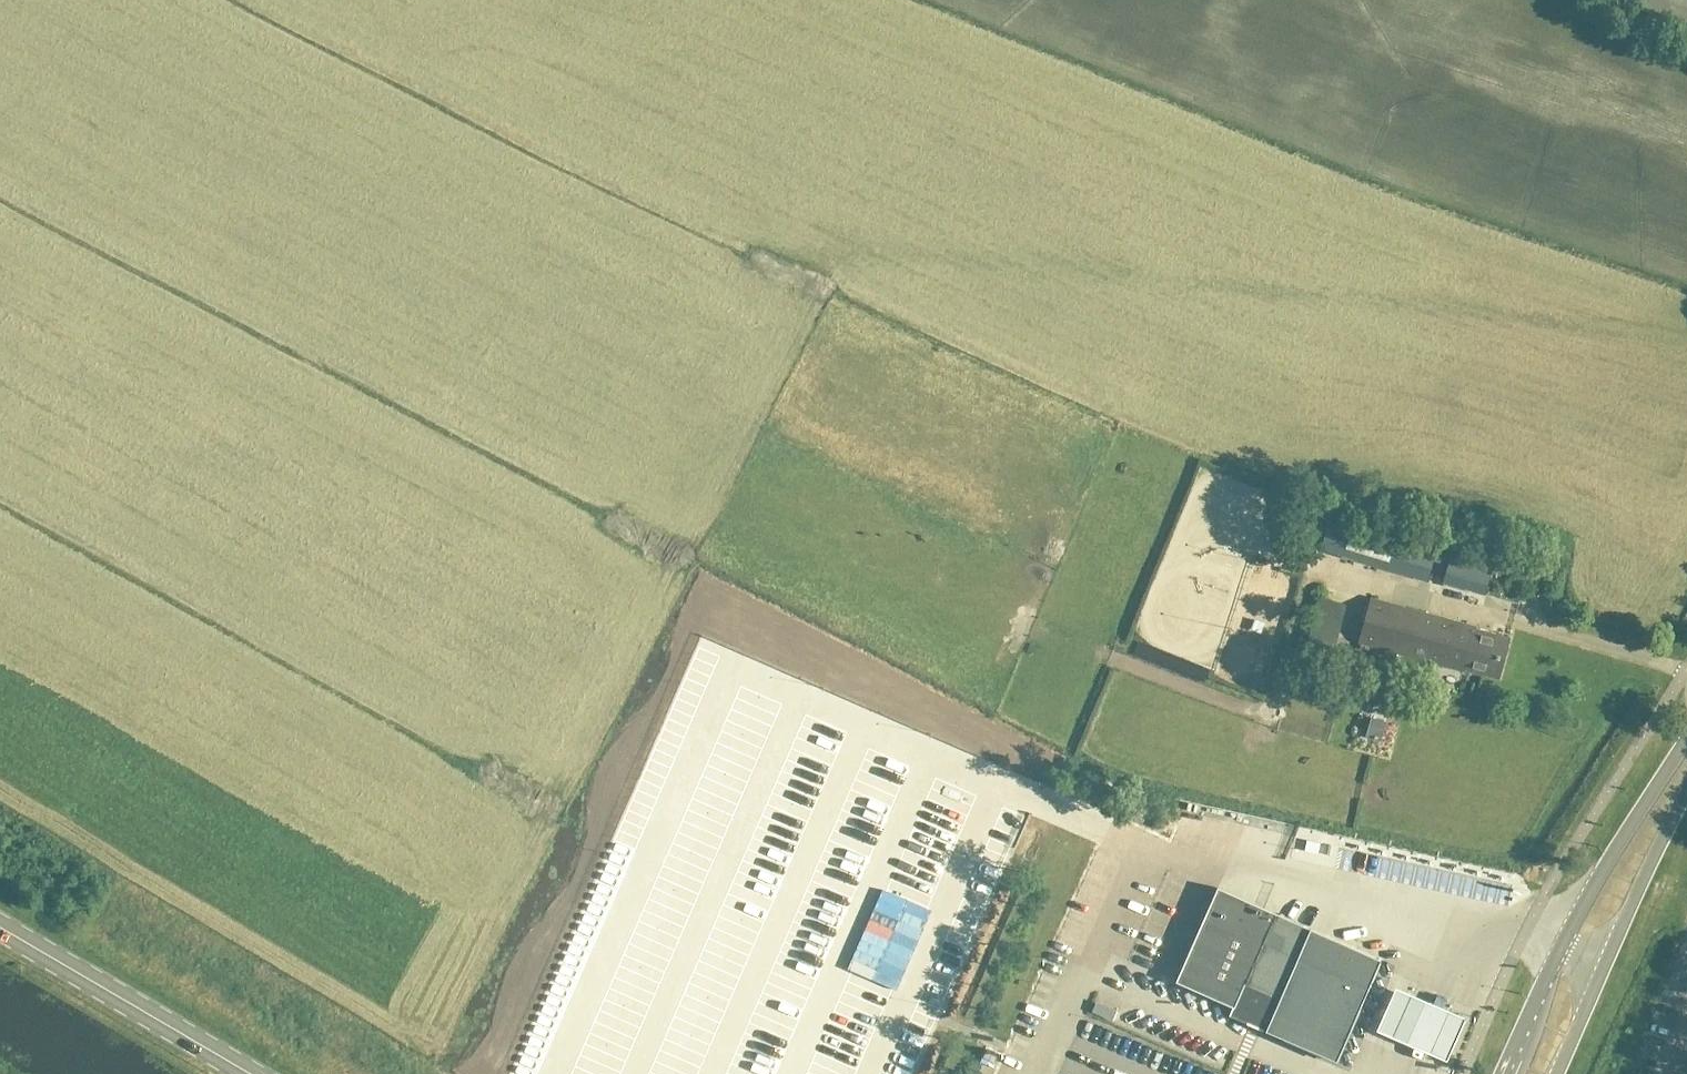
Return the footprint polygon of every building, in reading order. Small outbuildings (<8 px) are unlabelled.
[(1427,583),(1438,546),(1351,520),(1340,556),(1427,583)] [(1484,596),(1493,566),(1450,554),(1441,583),(1484,596)] [(1349,607),(1318,599),(1304,648),(1336,656),(1349,607)] [(1499,680),(1509,643),(1475,633),(1476,630),(1369,599),(1358,643),(1464,673),(1465,670),(1499,680)] [(1370,720),(1365,738),(1380,743),(1385,724),(1370,720)] [(1217,890),(1175,984),(1232,1009),(1228,1018),(1265,1032),(1286,1042),(1335,1063),(1366,995),(1372,997),(1378,994),(1384,983),(1381,976),(1375,973),(1380,962),(1349,948),(1331,940),(1275,916),(1217,890)] [(1398,994),(1379,1036),(1412,1052),(1447,1067),(1466,1025),(1432,1009),(1398,994)] [(1011,1073),(1027,1073),(1029,1067),(1009,1059),(1004,1071),(1011,1073)]
